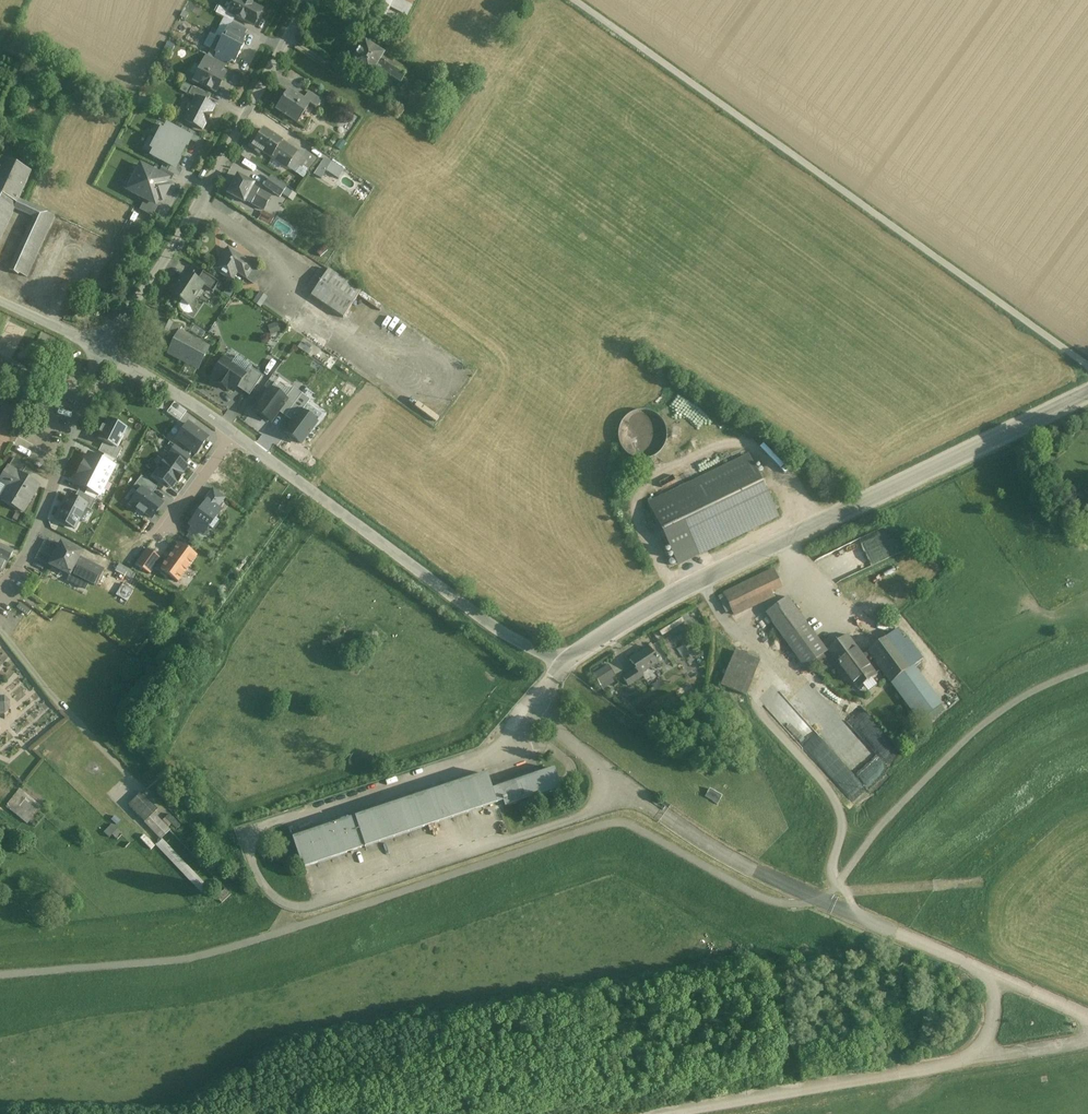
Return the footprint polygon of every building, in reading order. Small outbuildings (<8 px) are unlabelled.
[(242,0),(233,0),(227,11),(236,16),(235,17),(236,17),(243,21),(243,20),(254,26),(262,10),(251,5),(252,4),(244,0),(244,1),(242,0)] [(403,0),(392,0),(389,7),(406,16),(412,5),(403,0)] [(236,16),(227,11),(219,7),(215,14),(233,23),(236,17),(235,17),(236,16)] [(247,30),(233,23),(230,29),(229,29),(244,36),(247,30)] [(244,36),(229,29),(230,29),(228,28),(222,40),(217,37),(210,51),(216,54),(217,54),(231,61),(234,63),(244,45),(242,44),(246,37),(244,36)] [(364,43),(349,65),(369,78),(374,69),(384,56),(364,43)] [(231,61),(217,54),(216,54),(213,60),(224,65),(228,67),(231,61)] [(213,60),(207,56),(203,64),(220,73),(224,65),(213,60)] [(408,72),(384,56),(374,69),(378,72),(380,69),(400,83),(408,72)] [(220,73),(203,64),(196,77),(199,79),(197,83),(216,93),(225,75),(220,73)] [(209,97),(192,88),(188,95),(196,99),(196,98),(206,103),(209,97)] [(304,101),(288,91),(277,109),(298,123),(309,105),(304,101)] [(320,101),(309,94),(304,101),(309,105),(315,109),(320,101)] [(196,99),(184,121),(202,130),(206,123),(207,124),(211,115),(210,115),(214,108),(206,103),(196,98),(196,99)] [(157,140),(181,153),(185,145),(186,146),(189,140),(190,138),(180,133),(167,127),(164,133),(161,131),(157,140)] [(183,127),(180,133),(190,138),(189,140),(196,144),(200,136),(183,127)] [(282,142),(264,130),(256,142),(263,147),(260,151),(272,158),(278,150),(277,150),(282,142)] [(181,153),(157,140),(152,149),(155,151),(152,156),(164,163),(174,168),(175,167),(178,161),(177,161),(181,153)] [(263,147),(256,142),(256,141),(255,140),(251,147),(261,152),(261,151),(260,151),(263,147)] [(303,157),(293,151),(286,162),(296,168),(297,167),(303,157)] [(303,157),(297,167),(301,170),(297,175),(306,181),(320,160),(307,152),(303,157)] [(325,158),(314,175),(320,179),(325,171),(331,163),(325,158)] [(2,159),(0,163),(0,196),(17,204),(18,200),(31,173),(19,167),(20,165),(15,163),(14,165),(2,159)] [(182,170),(175,167),(174,168),(164,163),(161,169),(179,178),(182,170)] [(344,171),(331,163),(325,171),(338,180),(344,171)] [(140,165),(127,191),(155,204),(158,199),(161,201),(169,187),(165,185),(168,179),(140,165)] [(237,176),(227,194),(244,203),(245,201),(252,187),(253,185),(237,176)] [(264,187),(272,192),(279,183),(270,178),(264,187)] [(286,188),(279,183),(272,192),(280,197),(286,188)] [(252,187),(245,201),(263,210),(270,197),(252,187)] [(14,209),(17,204),(0,196),(0,239),(14,209)] [(215,196),(210,205),(229,214),(233,204),(215,196)] [(37,208),(18,200),(17,204),(14,209),(33,217),(37,208)] [(33,217),(8,270),(18,275),(18,273),(46,213),(37,208),(33,217)] [(263,210),(258,219),(270,226),(275,217),(263,210)] [(46,213),(18,273),(27,277),(54,216),(46,213)] [(254,267),(228,250),(214,270),(231,281),(236,273),(245,279),(254,267)] [(254,267),(245,279),(253,285),(262,272),(254,267)] [(361,292),(328,270),(310,296),(343,318),(361,292)] [(219,283),(202,272),(196,281),(202,285),(201,286),(212,293),(219,283)] [(196,281),(185,274),(176,288),(173,289),(173,292),(172,294),(180,300),(179,300),(181,301),(188,305),(201,286),(202,285),(196,281)] [(260,293),(253,302),(260,307),(267,298),(260,293)] [(173,324),(158,317),(152,328),(168,336),(173,324)] [(208,348),(179,333),(181,328),(173,324),(168,336),(173,344),(168,354),(197,369),(208,348)] [(276,324),(268,327),(271,334),(279,331),(276,324)] [(248,368),(249,368),(250,367),(236,357),(232,364),(245,373),(248,368)] [(232,364),(224,359),(212,377),(219,382),(218,383),(225,388),(227,387),(234,391),(236,387),(245,374),(245,373),(232,364)] [(248,368),(245,373),(245,374),(236,387),(249,396),(262,377),(249,368),(248,368)] [(285,399),(270,388),(255,409),(271,421),(278,411),(287,400),(285,399)] [(287,400),(278,411),(285,416),(302,394),(293,388),(285,399),(287,400)] [(285,416),(291,421),(299,410),(301,411),(310,400),(302,394),(285,416)] [(186,411),(174,403),(171,408),(183,417),(186,411)] [(179,422),(183,417),(171,408),(167,413),(179,422)] [(301,444),(316,423),(301,411),(299,410),(291,421),(284,431),(301,444)] [(117,449),(117,448),(127,429),(108,419),(104,427),(102,426),(99,433),(101,434),(98,439),(103,442),(117,449)] [(208,439),(187,424),(176,439),(197,454),(208,439)] [(99,452),(104,455),(116,461),(121,450),(117,448),(117,449),(103,442),(99,452)] [(171,455),(185,465),(190,458),(174,446),(168,455),(170,456),(171,455)] [(82,468),(107,481),(114,467),(113,467),(101,461),(89,454),(82,468)] [(104,455),(101,461),(113,467),(116,461),(104,455)] [(156,477),(171,488),(176,481),(178,482),(184,475),(181,473),(186,466),(185,465),(171,455),(170,456),(156,477)] [(748,456),(652,502),(681,562),(777,516),(748,456)] [(26,467),(13,459),(8,467),(21,475),(26,467)] [(21,475),(8,467),(0,481),(9,486),(1,499),(23,512),(39,486),(21,475)] [(87,489),(98,495),(100,495),(107,481),(82,468),(74,482),(87,489)] [(142,488),(151,495),(157,488),(141,476),(133,487),(140,491),(142,488)] [(140,491),(131,503),(137,508),(136,510),(144,516),(145,514),(152,519),(163,504),(151,495),(142,488),(140,491)] [(84,495),(95,500),(98,495),(87,489),(84,495)] [(207,502),(217,509),(225,498),(212,489),(204,501),(206,502),(207,502)] [(78,492),(74,499),(86,505),(85,508),(90,511),(95,500),(84,495),(78,492)] [(85,508),(86,505),(74,499),(69,496),(62,510),(60,509),(55,519),(74,529),(85,508)] [(200,532),(203,535),(209,527),(213,529),(219,520),(216,518),(220,511),(217,509),(207,502),(206,502),(202,509),(197,506),(189,517),(194,520),(190,525),(192,527),(187,533),(195,538),(200,532)] [(82,553),(62,542),(50,565),(70,576),(79,559),(82,553)] [(196,557),(179,545),(161,570),(178,582),(196,557)] [(0,546),(0,572),(1,573),(6,562),(8,563),(13,552),(0,546)] [(160,560),(146,550),(135,565),(150,574),(160,560)] [(103,571),(79,559),(70,576),(68,580),(86,589),(90,581),(96,584),(103,571)] [(130,570),(119,564),(115,572),(126,577),(130,570)] [(773,570),(764,575),(771,591),(781,587),(773,570)] [(764,575),(723,594),(732,613),(752,603),(772,594),(771,591),(764,575)] [(122,583),(116,594),(128,601),(134,590),(122,583)] [(806,624),(787,597),(766,613),(785,639),(806,624)] [(17,601),(14,606),(26,614),(29,609),(17,601)] [(752,603),(732,613),(736,621),(755,612),(752,603)] [(873,625),(881,617),(876,613),(869,622),(873,625)] [(806,624),(785,639),(805,667),(817,659),(820,664),(827,659),(823,654),(826,651),(806,624)] [(897,630),(868,652),(870,655),(891,684),(896,680),(913,667),(924,660),(908,638),(905,640),(897,630)] [(848,635),(828,650),(858,690),(878,675),(865,659),(870,655),(868,652),(863,656),(848,635)] [(636,670),(623,678),(628,685),(643,675),(641,673),(658,662),(656,659),(657,658),(656,657),(655,657),(649,648),(629,660),(636,670)] [(759,661),(735,651),(721,684),(746,694),(759,661)] [(606,666),(593,674),(597,680),(602,677),(611,672),(606,666)] [(913,667),(896,680),(924,718),(941,705),(913,667)] [(602,677),(597,680),(602,688),(607,685),(602,677)] [(823,740),(779,691),(763,705),(851,803),(867,790),(823,740)] [(3,717),(4,720),(6,719),(6,716),(8,713),(11,714),(12,712),(9,711),(9,706),(11,705),(10,703),(7,704),(5,702),(6,699),(4,698),(3,701),(0,701),(0,717),(3,717)] [(861,707),(845,721),(884,763),(899,749),(861,707)] [(845,721),(823,740),(867,790),(890,770),(884,763),(845,721)] [(554,769),(492,789),(497,804),(503,802),(505,807),(560,789),(554,769)] [(497,804),(492,789),(486,773),(354,817),(365,848),(497,804)] [(43,806),(19,787),(4,806),(28,825),(43,806)] [(711,787),(706,797),(719,804),(724,794),(711,787)] [(141,793),(128,805),(161,840),(170,831),(154,814),(158,810),(141,793)] [(351,819),(292,838),(302,869),(361,849),(351,819)] [(112,825),(104,833),(109,838),(112,835),(117,840),(122,835),(112,825)] [(206,887),(161,840),(154,846),(200,893),(206,887)] [(231,895),(225,889),(216,897),(222,903),(231,895)]
